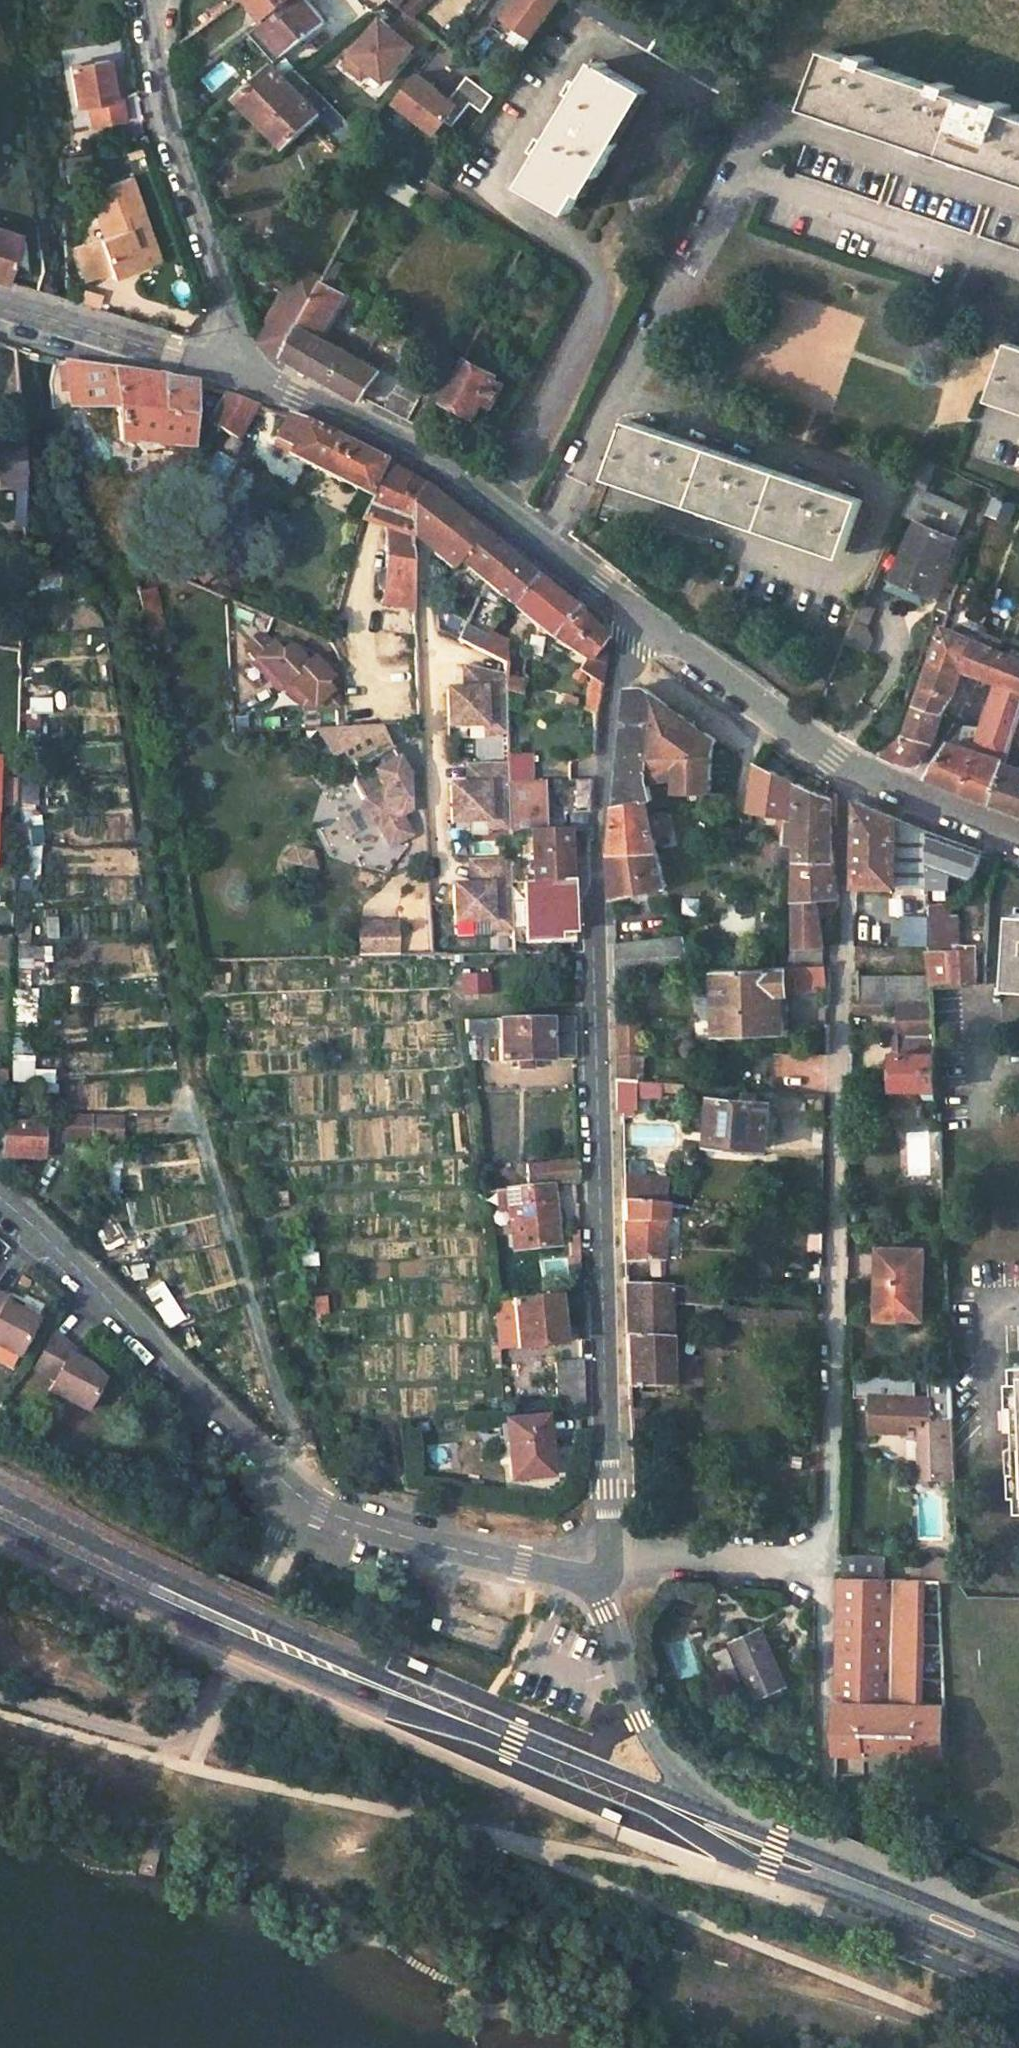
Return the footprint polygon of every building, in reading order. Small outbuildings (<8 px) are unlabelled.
[(268,20),(292,0),(250,0),(268,20)] [(307,0),(292,0),(268,20),(261,25),(289,55),(327,24),(307,0)] [(438,0),(418,0),(409,10),(420,20),(438,0)] [(525,48),(559,0),(512,0),(494,26),(525,48)] [(616,0),(565,0),(563,4),(660,57),(728,96),(742,70),(616,0)] [(361,81),(369,73),(383,85),(417,47),(381,15),(339,62),(361,81)] [(833,46),(813,104),(1018,175),(1018,111),(833,46)] [(112,59),(74,65),(79,106),(93,104),(96,126),(129,122),(126,99),(117,100),(115,84),(112,59)] [(599,64),(594,61),(583,81),(579,77),(570,92),(575,94),(525,180),(573,207),(593,173),(598,176),(618,143),(612,139),(641,88),(606,69),(607,66),(600,62),(599,64)] [(314,84),(299,67),(289,76),(277,63),(239,101),(287,151),(321,118),(345,145),(357,133),(314,84)] [(413,71),(390,105),(436,136),(459,102),(413,71)] [(466,78),(458,91),(483,108),(492,94),(466,78)] [(125,83),(115,84),(117,100),(126,99),(125,83)] [(805,141),(795,170),(1018,247),(1018,215),(805,141)] [(419,191),(381,169),(374,183),(412,205),(419,191)] [(136,179),(94,193),(108,238),(82,245),(93,279),(114,272),(116,278),(143,269),(137,249),(143,247),(138,228),(131,230),(128,220),(147,214),(136,179)] [(446,194),(430,186),(424,194),(440,203),(446,194)] [(147,214),(128,220),(131,230),(138,228),(143,247),(137,249),(143,269),(162,263),(147,214)] [(4,280),(18,236),(0,230),(0,279),(4,280)] [(339,295),(323,286),(311,310),(286,359),(363,405),(368,398),(408,418),(421,394),(384,375),(319,338),(339,295)] [(290,298),(274,289),(254,327),(259,343),(264,346),(290,298)] [(311,310),(290,298),(264,346),(286,359),(311,310)] [(381,332),(339,311),(330,329),(373,348),(381,332)] [(1012,342),(993,395),(1018,404),(1018,344),(1012,342)] [(32,354),(15,349),(16,360),(32,354)] [(498,374),(466,358),(446,400),(479,416),(486,402),(493,405),(504,384),(495,380),(498,374)] [(163,378),(69,363),(75,406),(119,409),(122,443),(189,447),(193,415),(161,413),(163,378)] [(193,383),(163,378),(161,413),(193,415),(197,384),(193,383)] [(258,406),(224,394),(206,426),(238,442),(258,406)] [(306,424),(287,417),(278,436),(297,445),(292,458),(324,474),(340,441),(306,424)] [(862,501),(629,417),(609,471),(843,555),(862,501)] [(0,433),(0,458),(2,458),(2,471),(0,472),(0,489),(0,490),(25,490),(23,432),(4,432),(0,433)] [(340,441),(324,474),(366,494),(383,462),(340,441)] [(938,464),(924,458),(918,470),(899,515),(919,526),(893,581),(932,596),(973,511),(926,490),(938,464)] [(373,498),(364,519),(389,530),(414,540),(413,502),(401,498),(411,478),(392,467),(383,462),(366,494),(373,498)] [(417,482),(411,478),(401,498),(413,502),(414,540),(457,575),(462,567),(489,589),(508,556),(417,482)] [(414,540),(389,530),(388,571),(384,571),(379,576),(379,586),(383,591),(386,591),(385,607),(418,611),(414,540)] [(532,576),(508,556),(489,589),(512,609),(532,576)] [(570,608),(532,576),(512,609),(524,619),(556,642),(587,661),(581,672),(592,678),(603,685),(609,647),(570,608)] [(157,589),(137,592),(149,656),(169,653),(157,589)] [(864,650),(877,610),(857,604),(844,644),(864,650)] [(943,628),(919,706),(946,716),(952,705),(965,672),(999,685),(1018,692),(1018,659),(947,629),(943,628)] [(491,643),(472,633),(467,647),(466,650),(483,655),(491,643)] [(263,638),(255,634),(243,645),(282,686),(288,680),(312,706),(335,705),(335,689),(330,690),(323,681),(329,675),(311,656),(305,662),(293,649),(286,646),(278,654),(263,638)] [(278,654),(286,646),(263,638),(278,654)] [(508,645),(494,638),(491,643),(483,655),(508,663),(508,645)] [(478,690),(478,670),(469,668),(469,690),(478,690)] [(509,676),(478,670),(478,690),(469,690),(453,691),(454,727),(490,727),(490,735),(510,735),(509,693),(509,683),(509,678),(509,676)] [(334,675),(329,675),(323,681),(330,690),(335,689),(334,675)] [(523,682),(509,678),(509,683),(509,693),(522,695),(523,682)] [(603,685),(592,678),(588,700),(601,704),(603,685)] [(999,685),(983,734),(977,732),(975,738),(982,740),(979,750),(971,747),(952,740),(931,775),(996,801),(1012,757),(1018,740),(1018,739),(1018,692),(999,685)] [(647,688),(629,689),(627,692),(624,735),(619,804),(658,801),(654,780),(677,774),(680,796),(713,793),(710,753),(717,739),(690,723),(647,688)] [(601,704),(588,700),(586,713),(598,717),(601,704)] [(946,716),(919,706),(911,731),(891,755),(913,764),(924,760),(934,747),(946,716)] [(977,732),(960,727),(952,740),(971,747),(975,738),(977,732)] [(406,775),(392,748),(377,756),(373,749),(353,760),(359,772),(357,773),(357,781),(367,799),(363,812),(368,821),(380,826),(391,846),(411,836),(401,816),(408,812),(406,775)] [(1012,757),(996,801),(1018,810),(1018,765),(1018,764),(1018,760),(1012,757)] [(796,780),(759,761),(752,808),(792,817),(796,780)] [(511,765),(480,765),(481,786),(471,786),(454,786),(455,823),(492,822),(492,831),(512,830),(511,765)] [(481,786),(480,765),(471,766),(471,786),(481,786)] [(4,782),(2,811),(13,812),(14,783),(4,782)] [(834,800),(800,782),(796,820),(792,819),(790,842),(796,843),(802,844),(801,861),(834,864),(834,800)] [(855,888),(899,888),(930,889),(929,866),(928,832),(857,801),(855,888)] [(652,802),(619,804),(613,879),(614,903),(668,889),(652,802)] [(751,817),(743,816),(741,834),(748,836),(751,817)] [(513,861),(513,880),(573,882),(574,853),(574,831),(512,831),(513,861)] [(983,855),(928,832),(929,866),(974,882),(983,855)] [(790,842),(777,840),(776,857),(795,860),(796,843),(790,842)] [(513,880),(513,861),(482,862),(483,887),(473,887),(457,887),(458,924),(494,923),(495,931),(515,931),(513,880)] [(834,864),(801,861),(794,969),(822,968),(817,888),(838,890),(838,888),(834,864)] [(483,887),(482,862),(473,862),(473,887),(483,887)] [(573,882),(513,880),(515,931),(515,934),(528,933),(528,944),(559,943),(559,935),(573,935),(573,882)] [(962,907),(952,906),(953,923),(962,923),(962,907)] [(977,907),(962,907),(962,923),(963,950),(955,950),(958,984),(979,984),(977,907)] [(931,911),(909,910),(911,945),(932,944),(931,923),(931,911)] [(1014,914),(1007,990),(1018,991),(1018,914),(1014,914)] [(397,954),(396,920),(354,922),(355,956),(397,954)] [(953,923),(931,923),(932,944),(932,948),(932,949),(955,950),(963,950),(962,923),(953,923)] [(683,943),(615,946),(615,977),(684,974),(683,951),(683,943)] [(775,947),(683,951),(684,974),(715,973),(776,970),(775,947)] [(955,950),(932,949),(933,975),(934,985),(958,984),(955,950)] [(788,969),(788,992),(829,990),(831,967),(822,968),(794,969),(788,969)] [(776,970),(715,973),(716,997),(717,1022),(725,1022),(725,1035),(789,1033),(788,992),(788,969),(776,970)] [(933,975),(857,976),(859,1004),(898,1003),(934,1002),(934,985),(933,975)] [(717,1022),(716,997),(699,997),(700,1017),(705,1022),(717,1022)] [(934,1002),(898,1003),(899,1053),(894,1053),(894,1087),(888,1087),(883,1091),(883,1101),(891,1105),(919,1106),(919,1089),(937,1089),(934,1002)] [(573,1022),(467,1023),(468,1040),(501,1039),(501,1063),(574,1061),(573,1022)] [(11,1047),(10,1081),(31,1082),(32,1048),(11,1047)] [(641,1054),(617,1054),(617,1079),(640,1080),(641,1054)] [(640,1080),(617,1079),(618,1109),(640,1109),(640,1080)] [(660,1090),(679,1092),(680,1084),(661,1082),(660,1090)] [(706,1145),(770,1148),(773,1101),(758,1101),(758,1090),(709,1086),(706,1145)] [(26,1088),(4,1087),(3,1112),(25,1113),(26,1088)] [(804,1120),(824,1121),(825,1096),(805,1094),(804,1120)] [(89,1117),(54,1116),(53,1141),(88,1143),(89,1117)] [(123,1119),(89,1117),(88,1143),(122,1145),(123,1119)] [(40,1123),(3,1122),(2,1156),(39,1158),(40,1123)] [(577,1162),(532,1165),(534,1188),(550,1187),(577,1184),(577,1162)] [(620,1205),(663,1208),(663,1185),(619,1182),(620,1205)] [(534,1188),(505,1191),(512,1251),(556,1246),(550,1187),(534,1188)] [(663,1208),(620,1205),(621,1228),(623,1279),(650,1279),(650,1260),(661,1261),(661,1214),(679,1216),(679,1209),(663,1208)] [(928,1251),(883,1250),(881,1301),(889,1301),(888,1316),(927,1317),(928,1251)] [(723,1289),(623,1286),(624,1314),(627,1389),(667,1388),(666,1297),(722,1299),(723,1289)] [(4,1304),(8,1297),(0,1293),(0,1348),(17,1356),(36,1321),(16,1310),(4,1304)] [(4,1304),(16,1310),(19,1304),(8,1297),(4,1304)] [(555,1299),(510,1302),(510,1306),(494,1307),(500,1370),(518,1369),(517,1351),(560,1347),(555,1299)] [(71,1349),(52,1331),(33,1368),(54,1379),(48,1390),(85,1410),(102,1379),(85,1364),(69,1352),(71,1349)] [(582,1362),(555,1363),(556,1412),(584,1411),(582,1362)] [(1013,1365),(1014,1383),(1009,1383),(1009,1407),(1014,1407),(1015,1473),(1011,1473),(1011,1497),(1017,1497),(1018,1513),(1018,1365),(1013,1365)] [(915,1378),(854,1376),(854,1400),(870,1400),(916,1400),(915,1378)] [(949,1379),(930,1379),(931,1400),(931,1416),(951,1416),(949,1379)] [(871,1435),(921,1436),(921,1464),(921,1480),(953,1479),(951,1416),(931,1416),(931,1400),(916,1400),(870,1400),(871,1435)] [(639,1409),(628,1409),(629,1432),(639,1432),(639,1409)] [(542,1418),(508,1420),(513,1478),(550,1475),(548,1442),(544,1443),(542,1418)] [(887,1555),(847,1555),(846,1578),(888,1579),(887,1555)] [(957,1560),(923,1560),(924,1581),(942,1581),(958,1582),(957,1560)] [(846,1578),(839,1578),(836,1705),(945,1705),(942,1581),(924,1581),(888,1579),(846,1578)] [(764,1623),(732,1638),(756,1697),(788,1683),(764,1623)] [(945,1705),(836,1705),(835,1748),(862,1748),(861,1731),(914,1732),(914,1749),(946,1749),(945,1705)] [(914,1732),(861,1731),(862,1748),(914,1749),(914,1732)]
